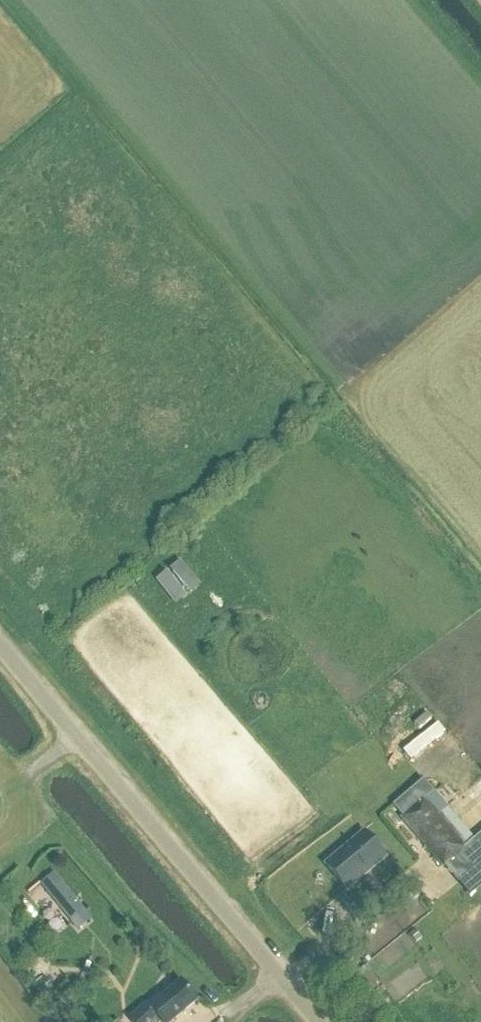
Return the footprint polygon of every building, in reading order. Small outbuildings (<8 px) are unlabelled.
[(438,725),(403,753),(410,762),(445,734),(438,725)] [(423,802),(434,793),(424,782),(394,808),(444,866),(456,882),(480,861),(480,835),(474,841),(447,809),(437,819),(423,802)] [(385,859),(364,834),(326,866),(347,891),(385,859)] [(54,876),(41,886),(57,906),(69,897),(54,876)] [(150,1009),(147,1006),(130,1020),(131,1021),(173,1021),(197,1002),(182,983),(150,1009)]
